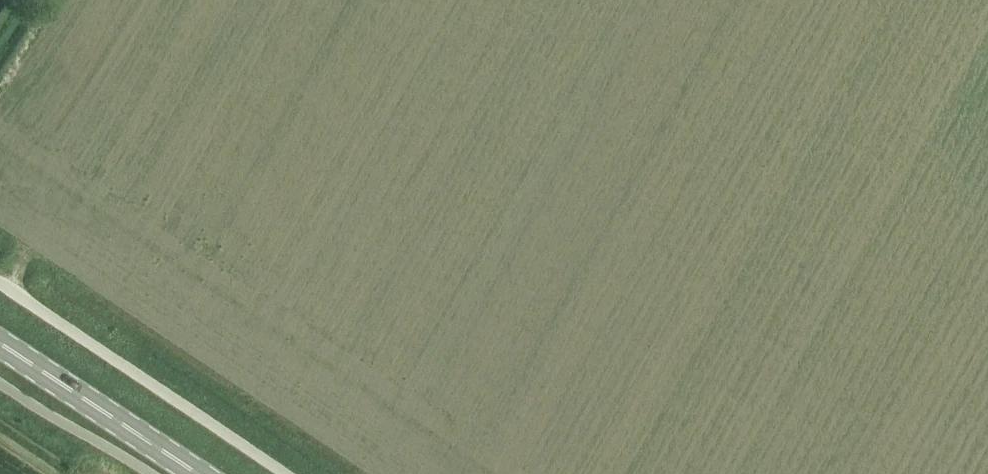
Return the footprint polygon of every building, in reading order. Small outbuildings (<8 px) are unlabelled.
[(15,4),(9,0),(0,0),(0,25),(15,4)]
